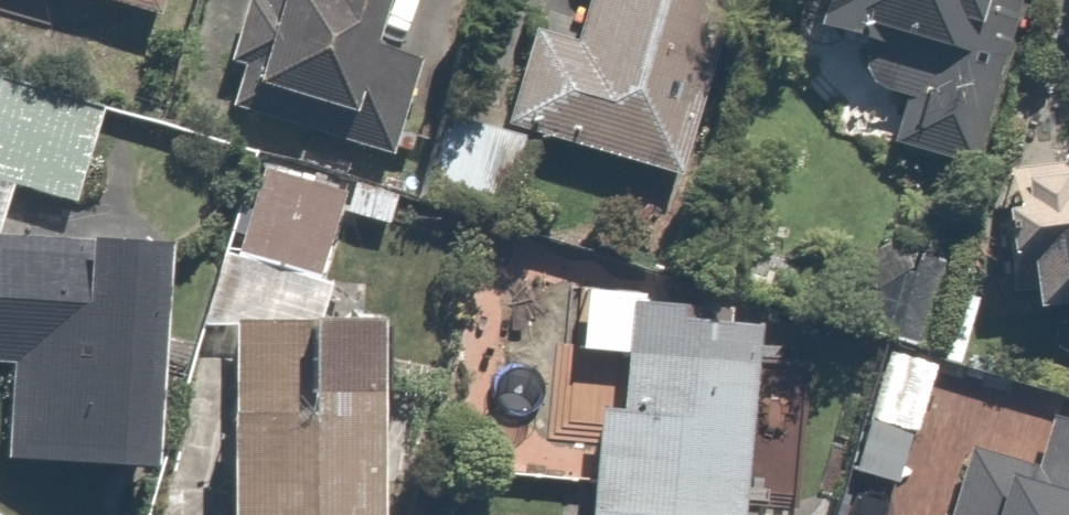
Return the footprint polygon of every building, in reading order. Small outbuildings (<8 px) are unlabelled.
[(175,18),(180,0),(112,0),(175,18)] [(369,0),(249,0),(220,94),(413,153),(441,63),(407,53),(419,15),(369,0)] [(715,0),(605,0),(589,46),(550,33),(517,127),(695,189),(730,88),(693,76),(718,1),(715,0)] [(811,113),(988,162),(1032,0),(842,0),(811,113)] [(13,77),(0,123),(0,230),(10,233),(21,192),(84,211),(114,106),(13,77)] [(533,145),(459,121),(433,198),(508,222),(533,145)] [(1021,154),(1021,317),(1068,317),(1068,154),(1021,154)] [(362,186),(261,159),(237,248),(338,275),(362,186)] [(0,252),(0,376),(23,376),(22,461),(184,464),(187,248),(0,252)] [(594,286),(588,364),(634,367),(631,405),(607,404),(599,514),(768,514),(784,299),(594,286)] [(244,342),(246,514),(407,514),(406,341),(244,342)] [(1050,419),(1035,471),(969,451),(949,514),(1068,514),(1068,425),(1050,419)] [(913,435),(869,422),(854,474),(898,487),(913,435)]
